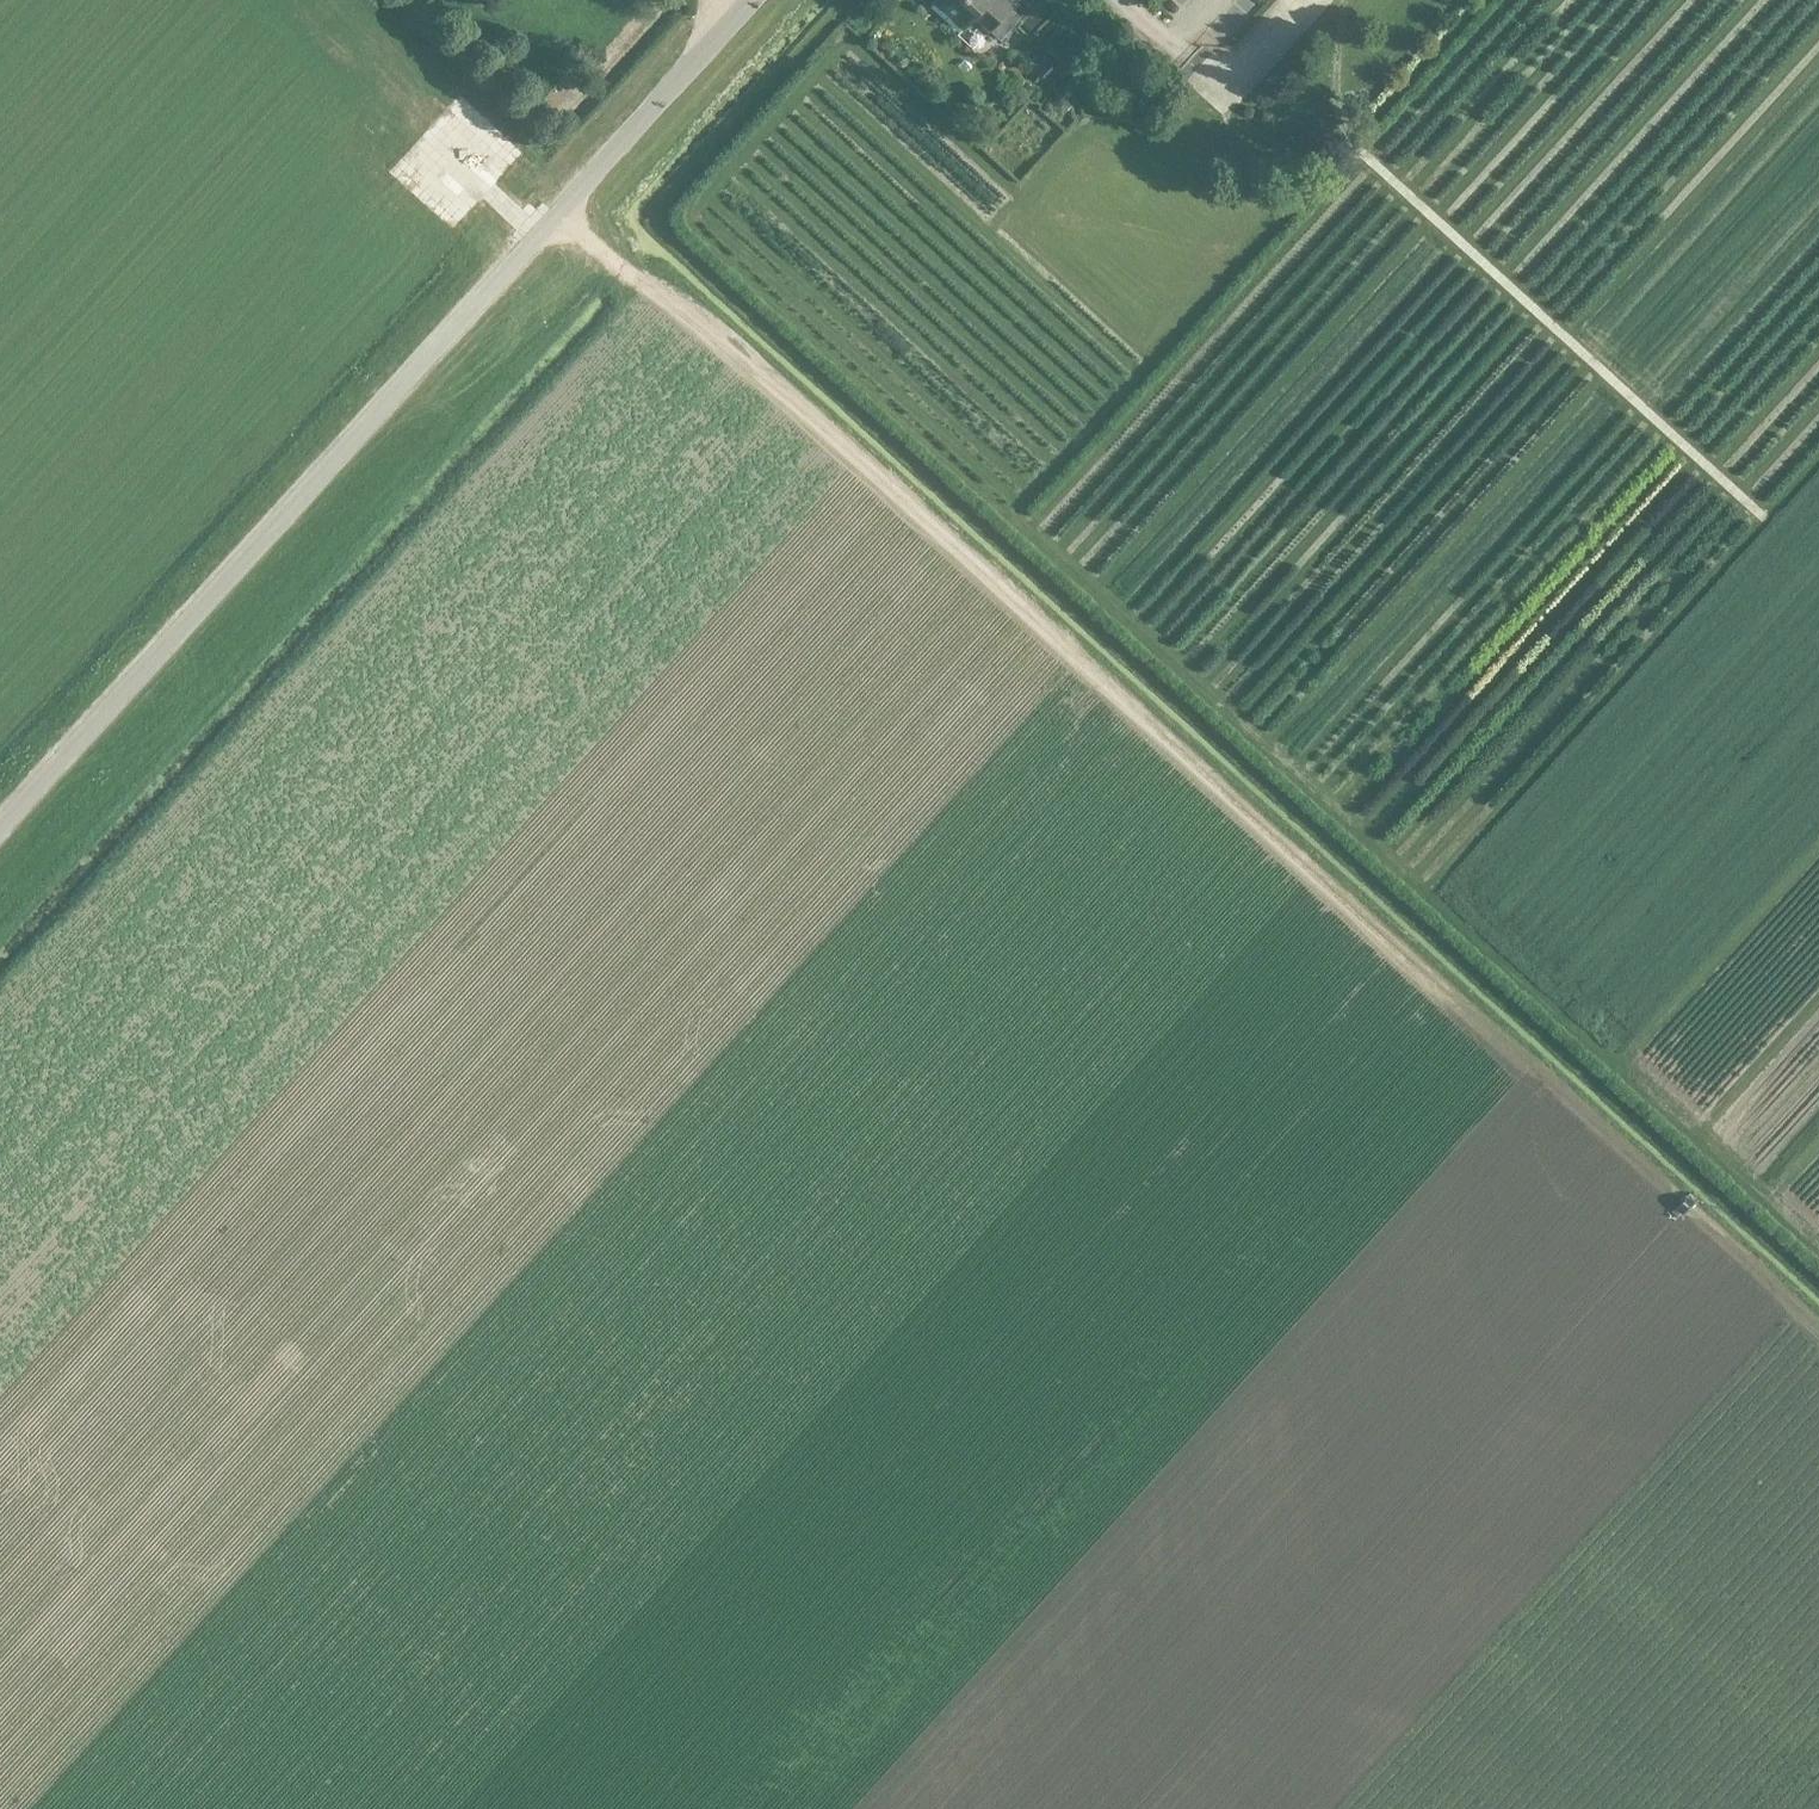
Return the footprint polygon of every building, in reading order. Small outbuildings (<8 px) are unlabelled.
[(933,2),(963,30),(974,17),(989,31),(1018,0),(935,0),(933,2)] [(1043,14),(1028,31),(1054,54),(1069,37),(1043,14)]
